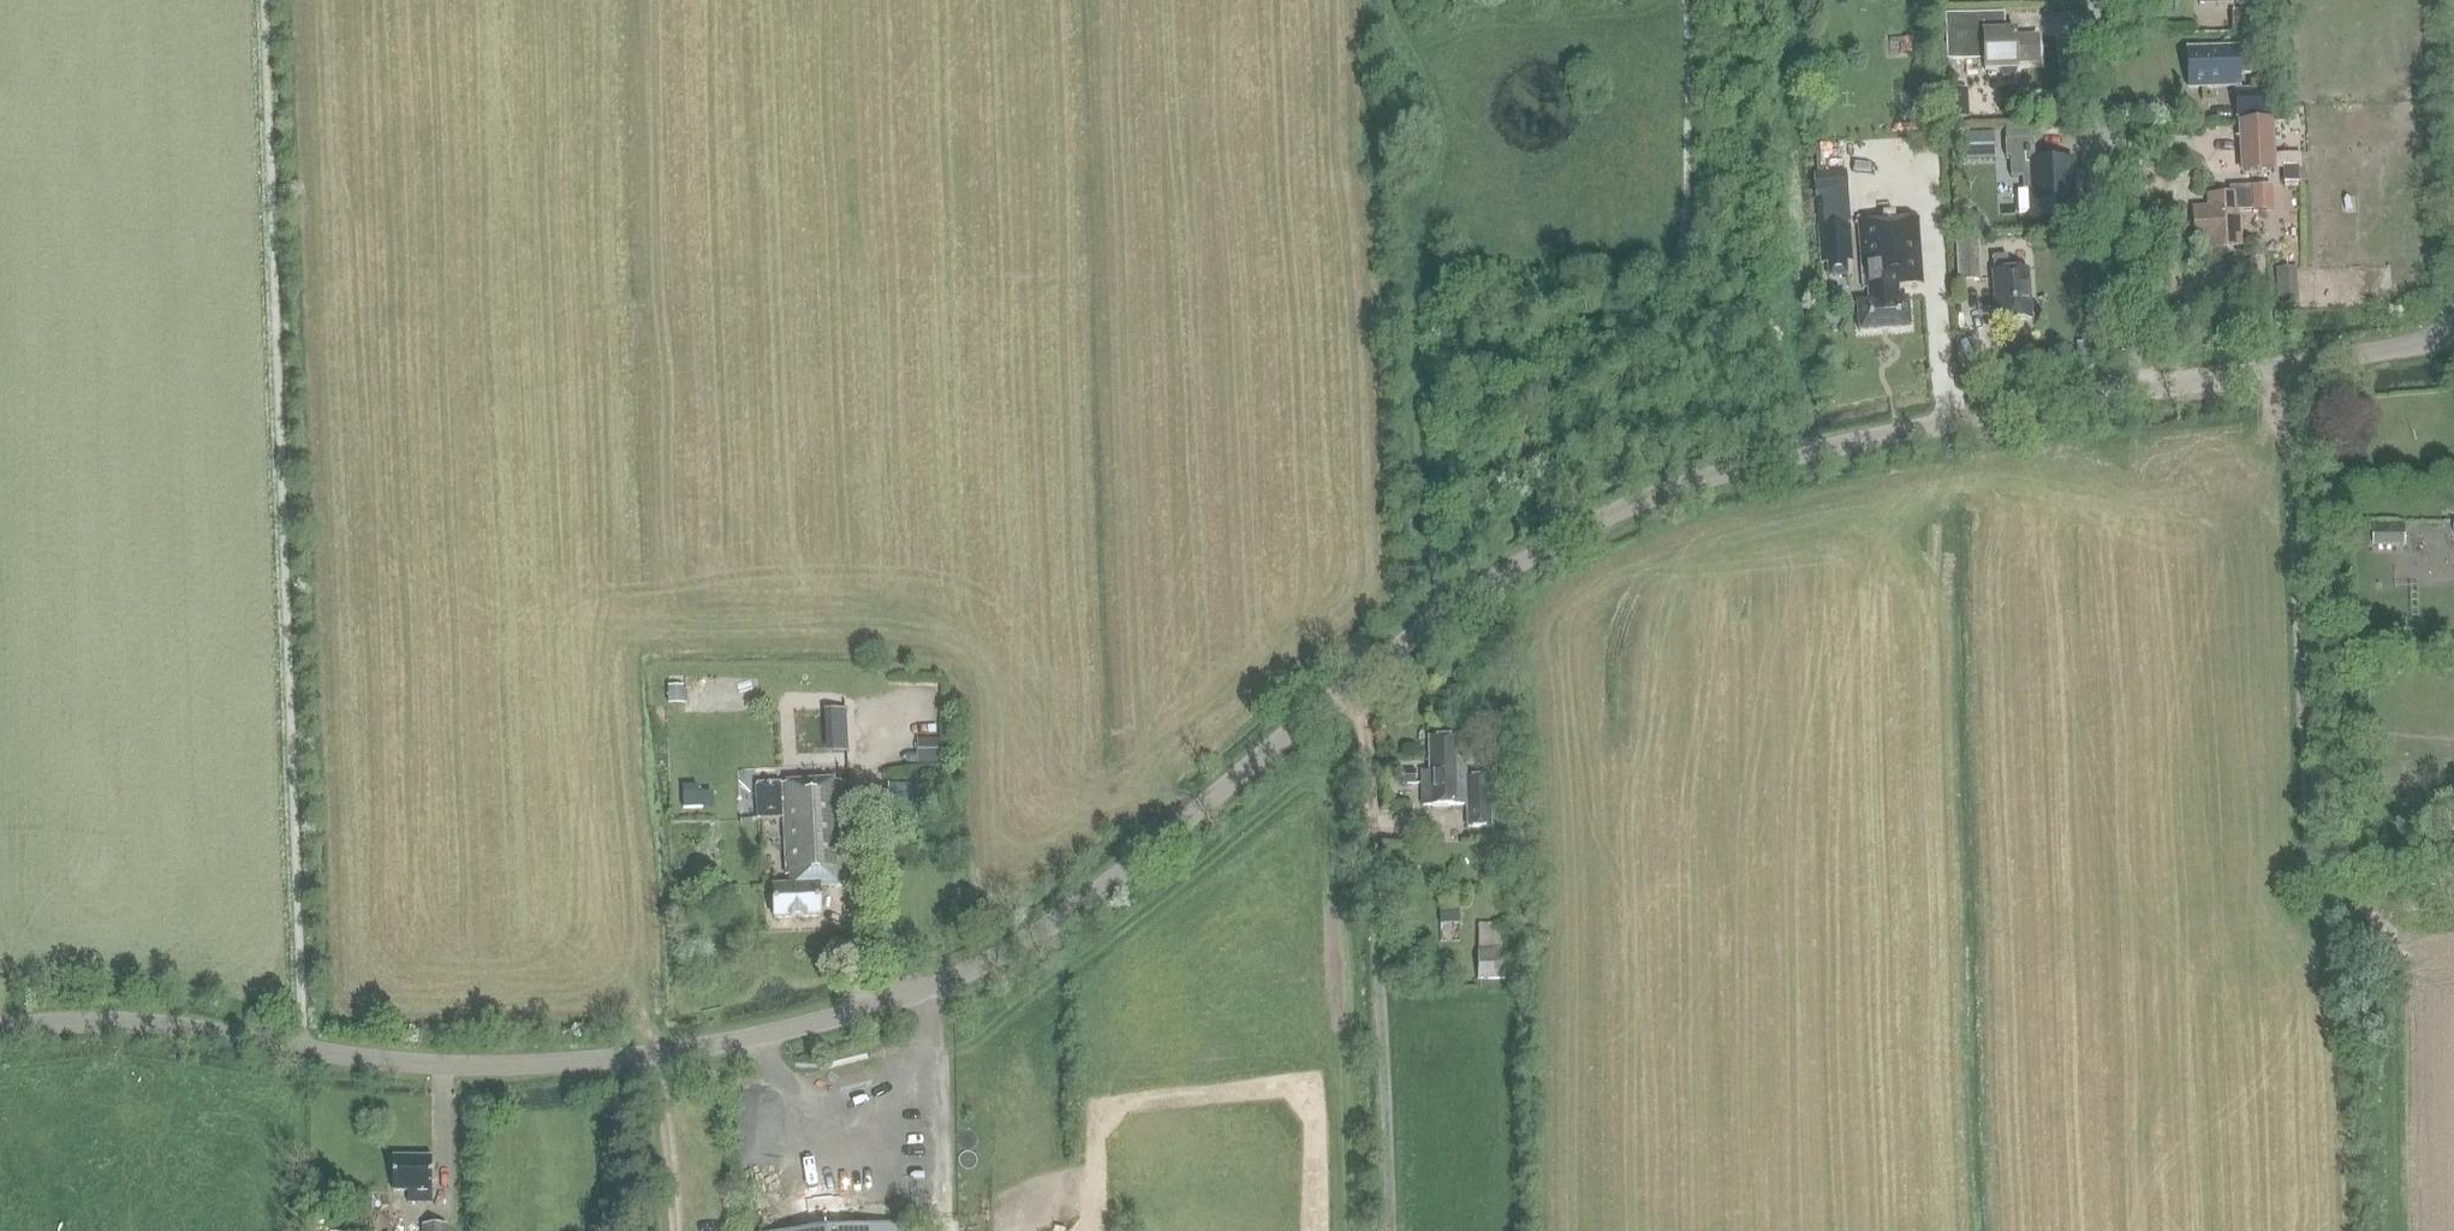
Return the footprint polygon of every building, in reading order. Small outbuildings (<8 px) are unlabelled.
[(2255,11),(2232,11),(2232,31),(2255,31),(2255,11)] [(2017,64),(2039,63),(2038,36),(2016,37),(2015,31),(2005,32),(2004,13),(1947,15),(1948,60),(1984,59),(1984,71),(1999,70),(2003,78),(2013,78),(2016,70),(2017,70),(2017,64)] [(2250,74),(2250,48),(2187,50),(2188,88),(2239,86),(2239,74),(2250,74)] [(2251,91),(2236,91),(2236,118),(2269,117),(2268,82),(2251,83),(2251,91)] [(1969,87),(1951,88),(1952,117),(1970,117),(1969,87)] [(2275,171),(2272,119),(2238,121),(2241,173),(2275,171)] [(1964,133),(1965,158),(1992,157),(1991,131),(1964,133)] [(2034,165),(2033,143),(2007,144),(2008,159),(2012,158),(2013,179),(2023,178),(2024,191),(2030,191),(2031,224),(2077,222),(2075,163),(2069,163),(2034,165)] [(1854,262),(1845,164),(1811,167),(1820,264),(1826,264),(1828,281),(1848,279),(1847,262),(1854,262)] [(2300,182),(2299,166),(2283,167),(2284,184),(2300,182)] [(2229,187),(2230,195),(2209,196),(2209,210),(2195,210),(2197,240),(2212,239),(2212,246),(2240,244),(2238,211),(2272,210),(2271,185),(2229,187)] [(1895,285),(1923,283),(1919,219),(1856,223),(1860,287),(1869,287),(1870,301),(1857,302),(1859,332),(1909,329),(1907,299),(1896,299),(1895,285)] [(1955,244),(1957,281),(1981,279),(1979,243),(1955,244)] [(1997,322),(2030,320),(2027,271),(2008,272),(2007,256),(1993,258),(1994,273),(1993,273),(1997,322)] [(2298,302),(2296,268),(2275,269),(2276,303),(2298,302)] [(2404,529),(2375,529),(2375,544),(2404,544),(2404,529)] [(1466,804),(1467,827),(1491,827),(1490,803),(1489,776),(1465,776),(1464,760),(1458,760),(1457,739),(1428,740),(1429,771),(1422,772),(1423,805),(1466,804)] [(1415,784),(1415,771),(1401,771),(1401,784),(1415,784)] [(887,816),(914,816),(915,782),(888,781),(887,816)] [(786,887),(773,887),(775,920),(819,918),(818,886),(844,885),(840,784),(756,788),(757,821),(784,820),(786,887)] [(1515,919),(1479,919),(1478,979),(1514,980),(1515,919)] [(876,1065),(840,1073),(842,1081),(877,1073),(876,1065)] [(393,1157),(392,1192),(407,1192),(407,1203),(432,1203),(433,1158),(393,1157)]
